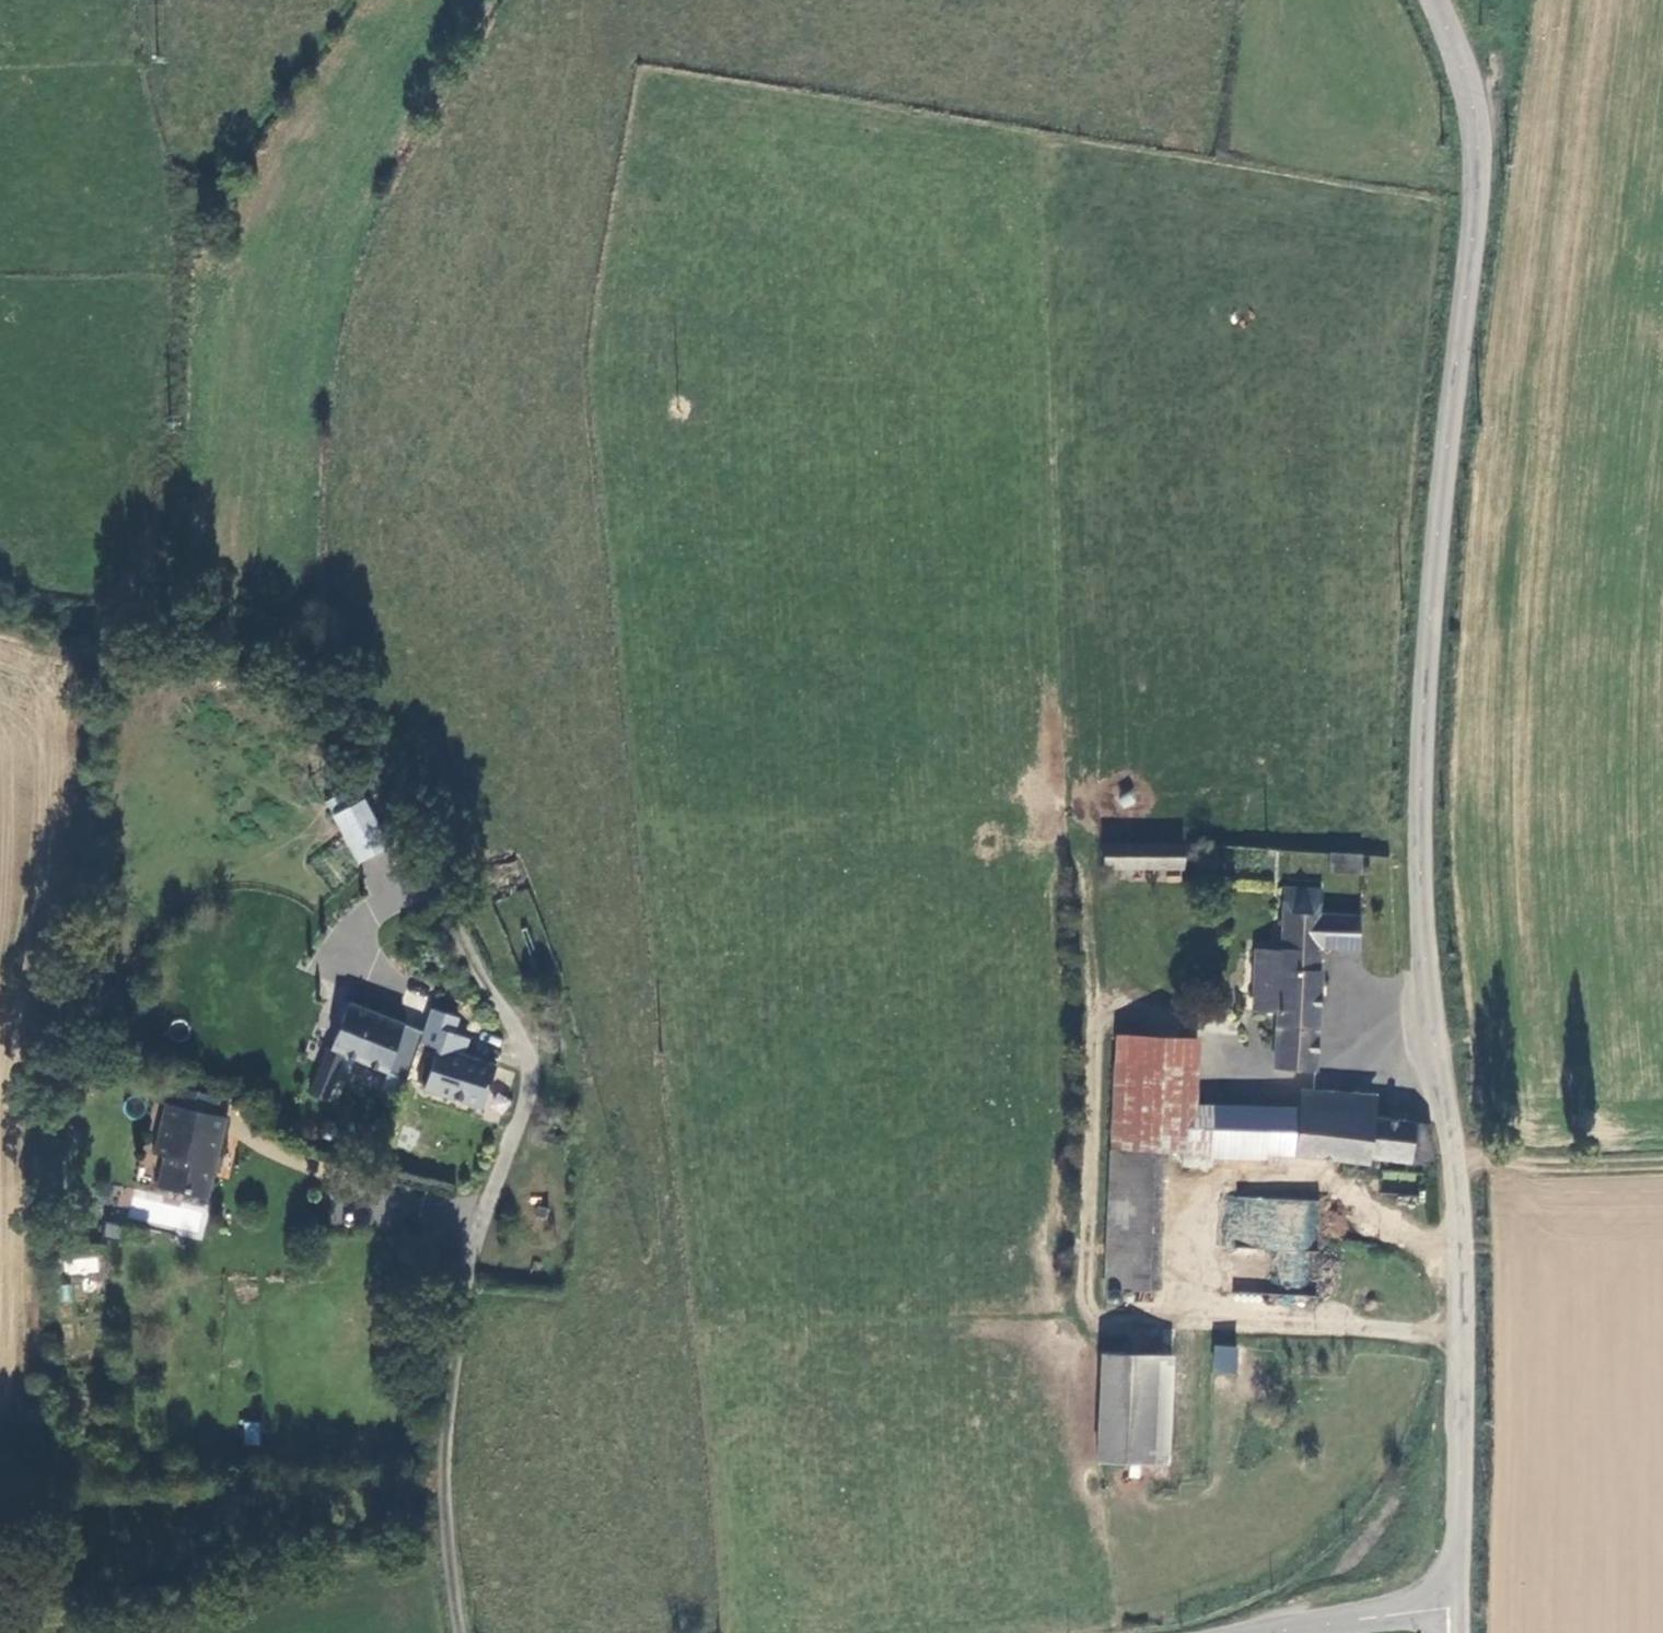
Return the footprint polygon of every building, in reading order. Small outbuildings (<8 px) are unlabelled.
[(358,860),(387,845),(363,800),(334,816),(358,860)] [(1181,843),(1104,841),(1103,866),(1181,867),(1181,843)] [(1329,852),(1328,870),(1360,872),(1361,854),(1329,852)] [(1319,890),(1282,888),(1278,953),(1249,951),(1245,1007),(1273,1009),(1271,1045),(1270,1070),(1315,1073),(1322,968),(1318,968),(1320,947),(1358,949),(1360,916),(1318,913),(1319,890)] [(330,1048),(328,1047),(309,1093),(327,1100),(338,1071),(348,1075),(356,1058),(406,1079),(423,1030),(349,1002),(330,1048)] [(1177,1142),(1180,1101),(1184,1036),(1108,1031),(1102,1157),(1158,1160),(1176,1161),(1177,1142)] [(481,1105),(494,1063),(438,1045),(425,1087),(481,1105)] [(154,1154),(165,1156),(158,1185),(207,1198),(226,1117),(215,1114),(220,1096),(173,1085),(169,1104),(166,1103),(154,1154)] [(1205,1144),(1209,1103),(1180,1101),(1177,1142),(1205,1144)] [(1288,1108),(1250,1104),(1209,1101),(1209,1103),(1205,1144),(1236,1147),(1286,1151),(1288,1108)] [(1295,1107),(1291,1151),(1360,1158),(1362,1152),(1422,1159),(1421,1126),(1295,1107)] [(332,1120),(332,1118),(332,1115),(331,1113),(327,1109),(325,1109),(322,1109),(320,1110),(318,1111),(316,1114),(316,1116),(316,1119),(317,1121),(318,1123),(321,1125),(323,1125),(326,1125),(330,1123),(332,1120)] [(1205,1144),(1177,1142),(1176,1161),(1174,1178),(1201,1180),(1205,1144)] [(1152,1300),(1158,1160),(1102,1157),(1096,1296),(1152,1300)] [(1225,1194),(1222,1233),(1315,1240),(1318,1201),(1225,1194)] [(1307,1250),(1308,1240),(1224,1236),(1223,1246),(1307,1250)] [(64,1273),(99,1273),(99,1257),(64,1257),(64,1273)] [(1214,1344),(1212,1372),(1236,1373),(1238,1345),(1214,1344)] [(1103,1351),(1098,1461),(1151,1464),(1157,1353),(1103,1351)] [(243,1445),(258,1445),(259,1422),(244,1422),(243,1445)]
